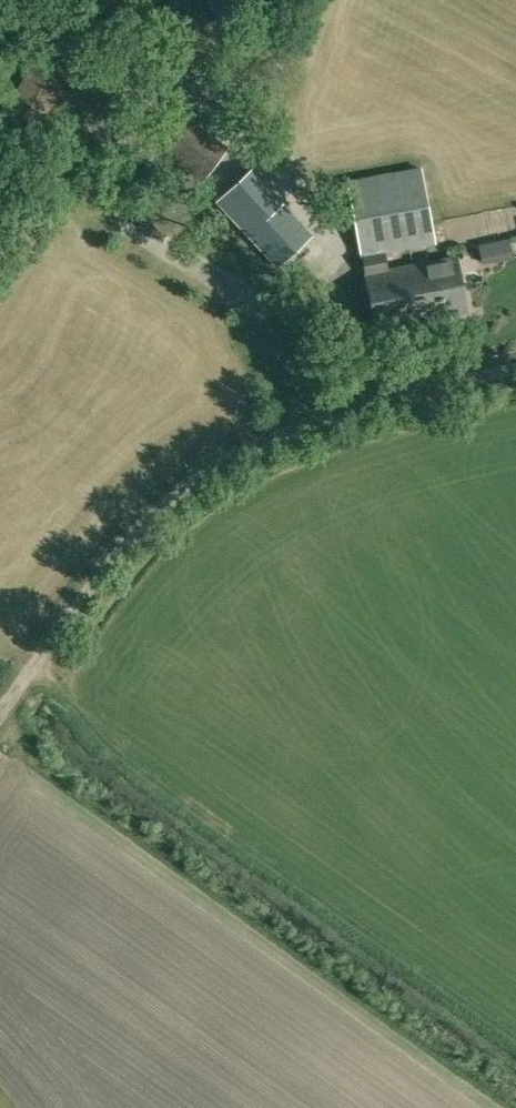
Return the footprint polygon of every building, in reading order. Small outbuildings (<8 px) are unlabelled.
[(256,0),(207,0),(220,22),(256,0)] [(69,71),(38,55),(5,115),(37,133),(69,71)] [(190,198),(198,187),(219,158),(228,146),(185,114),(177,125),(158,111),(148,125),(135,116),(114,145),(190,198)] [(362,256),(383,252),(435,242),(421,168),(346,182),(361,256),(362,256)] [(217,200),(278,267),(291,255),(261,223),(282,203),(251,169),(217,200)] [(495,237),(480,241),(484,260),(500,256),(495,237)] [(383,252),(362,256),(375,327),(467,310),(457,257),(387,271),(383,252)]
